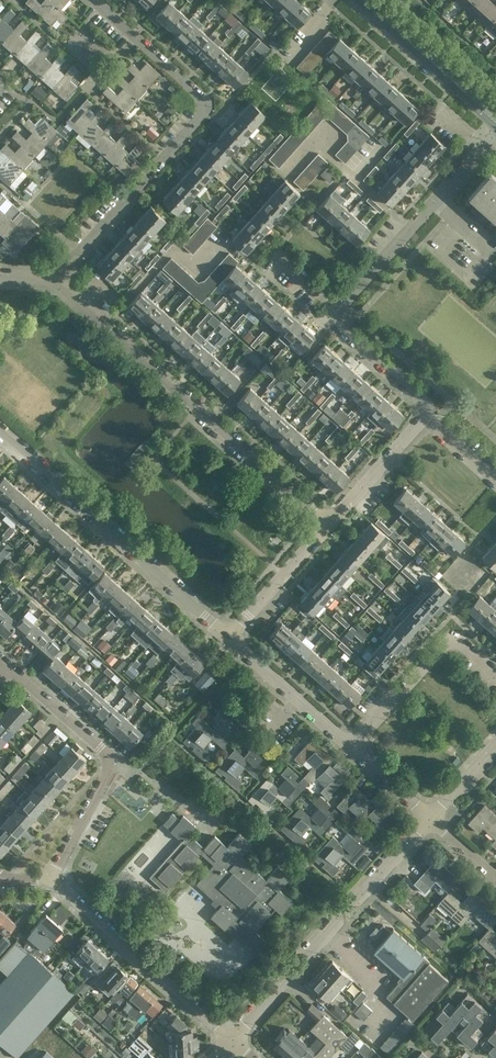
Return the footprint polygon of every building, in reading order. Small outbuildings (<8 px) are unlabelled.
[(40,4),(35,0),(27,0),(26,2),(51,25),(57,18),(62,22),(68,16),(60,9),(50,0),(43,0),(40,4)] [(60,9),(68,0),(50,0),(60,9)] [(297,0),(283,0),(276,8),(286,16),(299,2),(297,0)] [(467,7),(477,16),(491,0),(473,0),(467,7)] [(477,16),(487,25),(495,15),(495,5),(491,0),(477,16)] [(156,15),(166,24),(179,10),(169,1),(156,15)] [(222,5),(218,2),(212,9),(216,12),(222,5)] [(309,11),(299,2),(286,16),(296,26),(309,11)] [(233,4),(229,8),(235,13),(239,10),(233,4)] [(0,20),(0,41),(2,43),(23,19),(14,28),(7,22),(16,13),(10,8),(0,20)] [(10,8),(2,17),(0,16),(0,20),(10,8)] [(216,12),(212,9),(206,16),(210,19),(216,12)] [(179,10),(166,24),(176,33),(189,19),(179,10)] [(239,10),(235,13),(243,20),(246,17),(239,10)] [(189,19),(176,33),(186,42),(198,27),(202,23),(192,14),(189,19)] [(487,25),(488,25),(489,24),(495,30),(495,15),(487,25)] [(23,19),(2,43),(15,54),(36,31),(35,30),(27,40),(20,34),(28,24),(23,19)] [(242,23),(238,19),(232,27),(235,30),(242,23)] [(252,22),(249,26),(255,31),(258,27),(252,22)] [(198,27),(186,42),(195,50),(208,36),(198,27)] [(235,30),(232,27),(225,33),(229,37),(235,30)] [(258,27),(255,31),(263,38),(266,34),(258,27)] [(328,30),(324,35),(333,43),(337,38),(328,30)] [(36,31),(15,54),(27,65),(48,42),(39,51),(33,45),(41,36),(36,31)] [(324,35),(320,39),(329,48),(333,43),(324,35)] [(208,36),(195,50),(205,59),(218,45),(208,36)] [(255,47),(261,40),(258,37),(252,44),(255,47)] [(338,37),(337,38),(333,43),(329,48),(326,52),(335,61),(349,46),(338,37)] [(320,39),(316,43),(326,52),(329,48),(320,39)] [(276,49),(277,49),(279,46),(272,40),(269,43),(276,49)] [(48,42),(27,65),(40,77),(61,53),(60,53),(52,62),(45,56),(54,47),(48,42)] [(316,43),(312,48),(322,57),(326,52),(316,43)] [(255,47),(252,44),(245,51),(249,54),(255,47)] [(218,45),(205,59),(215,68),(228,54),(218,45)] [(349,46),(335,61),(345,70),(358,55),(349,46)] [(312,48),(308,52),(318,61),(322,57),(312,48)] [(308,52),(304,57),(314,65),(318,61),(308,52)] [(61,53),(40,77),(52,88),(73,64),(64,74),(58,68),(66,58),(61,53)] [(228,54),(215,68),(225,77),(238,62),(228,54)] [(358,55),(345,70),(355,79),(368,64),(358,55)] [(304,57),(300,61),(310,70),(314,65),(304,57)] [(130,61),(125,66),(134,74),(148,86),(157,76),(162,80),(164,79),(166,80),(168,78),(161,72),(160,74),(146,61),(139,69),(130,61)] [(310,70),(300,61),(296,66),(305,75),(310,70)] [(238,62),(225,77),(235,86),(248,71),(238,62)] [(73,64),(52,88),(65,99),(77,85),(70,79),(79,69),(73,64)] [(378,73),(368,64),(355,79),(356,79),(352,83),(361,91),(365,87),(378,73)] [(148,86),(134,74),(128,81),(119,73),(114,78),(123,86),(137,99),(148,86)] [(378,73),(365,87),(375,96),(388,81),(378,73)] [(388,81),(375,96),(384,105),(398,90),(388,81)] [(326,93),(329,89),(322,83),(319,87),(326,93)] [(137,99),(123,86),(117,94),(107,86),(102,91),(126,112),(137,99)] [(326,93),(333,99),(336,95),(329,89),(326,93)] [(398,90),(384,105),(394,114),(407,99),(398,90)] [(325,96),(313,109),(322,117),(329,117),(338,107),(325,96)] [(66,121),(79,132),(91,118),(95,115),(94,114),(87,108),(93,102),(87,97),(66,121)] [(407,99),(394,114),(404,123),(418,108),(407,99)] [(266,114),(251,100),(242,111),(257,124),(266,114)] [(345,110),(349,107),(342,101),(339,104),(345,110)] [(338,107),(329,117),(333,121),(342,111),(338,107)] [(345,110),(352,116),(355,113),(349,107),(345,110)] [(104,130),(97,123),(105,114),(100,109),(95,115),(91,118),(79,132),(92,143),(104,130)] [(313,109),(309,114),(318,122),(322,117),(313,109)] [(257,124),(242,111),(233,120),(248,134),(257,124)] [(347,115),(342,111),(333,121),(338,125),(347,115)] [(309,114),(305,118),(314,126),(318,122),(309,114)] [(351,119),(347,115),(338,125),(342,129),(351,119)] [(28,118),(23,123),(32,131),(46,143),(58,130),(41,116),(35,123),(28,118)] [(305,118),(301,123),(310,131),(314,126),(305,118)] [(365,128),(368,124),(361,118),(358,122),(365,128)] [(355,123),(351,119),(342,129),(346,133),(355,123)] [(413,129),(419,122),(416,119),(410,126),(413,129)] [(117,141),(109,134),(118,125),(112,120),(104,130),(92,143),(104,155),(117,141)] [(248,134),(233,120),(224,130),(239,143),(248,134)] [(301,123),(297,127),(306,135),(310,131),(301,123)] [(369,135),(355,123),(346,133),(347,139),(357,148),(369,135)] [(365,128),(372,134),(375,130),(368,124),(365,128)] [(413,129),(410,126),(403,133),(407,136),(413,129)] [(297,127),(293,131),(303,139),(306,135),(297,127)] [(46,143),(32,131),(25,138),(17,130),(12,136),(20,143),(35,156),(46,143)] [(239,143),(224,130),(216,140),(230,153),(239,143)] [(293,131),(289,136),(298,144),(303,139),(293,131)] [(129,152),(122,145),(130,136),(125,132),(117,141),(104,155),(117,166),(129,152)] [(430,132),(421,142),(436,155),(445,145),(430,132)] [(274,139),(278,142),(284,136),(280,133),(274,139)] [(289,136),(285,140),(294,149),(298,144),(289,136)] [(385,146),(388,142),(381,136),(378,139),(385,146)] [(267,147),(271,150),(278,142),(274,139),(267,147)] [(357,148),(347,139),(343,144),(353,152),(357,148)] [(230,153),(216,140),(207,150),(222,163),(230,153)] [(285,140),(281,145),(290,153),(294,149),(285,140)] [(389,149),(393,152),(399,145),(396,142),(389,149)] [(421,142),(412,152),(427,165),(436,155),(421,142)] [(35,156),(20,143),(14,150),(6,143),(1,148),(9,156),(24,169),(35,156)] [(129,152),(117,166),(130,178),(142,164),(135,157),(143,148),(137,143),(129,152)] [(353,152),(343,144),(339,148),(349,157),(353,152)] [(281,145),(277,149),(286,157),(290,153),(281,145)] [(9,156),(1,148),(0,149),(0,177),(9,185),(12,182),(24,169),(9,156)] [(345,162),(349,157),(339,148),(335,153),(345,162)] [(277,149),(273,154),(282,162),(286,157),(277,149)] [(389,149),(383,156),(387,159),(393,152),(389,149)] [(222,163),(207,150),(198,160),(213,173),(222,163)] [(260,162),(266,155),(262,152),(256,159),(260,162)] [(412,152),(403,161),(418,175),(427,165),(412,152)] [(328,161),(318,153),(314,157),(323,166),(328,161)] [(273,154),(269,158),(278,167),(282,162),(273,154)] [(323,166),(314,157),(310,162),(319,170),(323,166)] [(260,162),(256,159),(250,166),(253,169),(260,162)] [(213,173),(198,160),(189,170),(204,183),(213,173)] [(403,161),(394,171),(410,185),(418,175),(403,161)] [(310,162),(306,166),(315,175),(319,170),(310,162)] [(265,167),(262,164),(255,171),(259,174),(265,167)] [(369,172),(372,175),(379,168),(375,165),(369,172)] [(306,166),(302,171),(311,179),(315,175),(306,166)] [(325,167),(320,173),(329,181),(334,175),(325,167)] [(204,183),(189,170),(181,180),(195,193),(204,183)] [(495,175),(490,170),(468,195),(495,221),(495,174),(495,175)] [(259,174),(255,171),(249,178),(253,181),(259,174)] [(302,171),(298,175),(307,184),(311,179),(302,171)] [(394,171),(386,181),(401,194),(410,185),(394,171)] [(245,172),(239,179),(242,182),(248,175),(245,172)] [(363,179),(366,182),(372,175),(369,172),(363,179)] [(298,175),(293,180),(303,189),(307,184),(298,175)] [(30,195),(40,184),(34,178),(23,189),(30,195)] [(349,178),(349,179),(346,182),(353,188),(356,184),(349,178)] [(236,189),(242,182),(239,179),(232,186),(236,189)] [(285,179),(276,189),(291,202),(300,192),(285,179)] [(195,193),(181,180),(172,190),(187,203),(195,193)] [(386,181),(377,191),(392,204),(401,194),(386,181)] [(238,191),(241,194),(248,187),(244,183),(238,191)] [(356,184),(353,188),(360,194),(363,190),(356,184)] [(276,189),(267,199),(282,212),(291,202),(276,189)] [(187,203),(172,190),(163,200),(177,213),(187,203)] [(221,198),(225,201),(231,195),(227,191),(221,198)] [(238,191),(232,197),(235,200),(241,194),(238,191)] [(330,193),(316,208),(327,217),(340,203),(330,193)] [(376,202),(369,196),(366,200),(373,205),(376,202)] [(215,205),(218,208),(225,201),(221,198),(215,205)] [(267,199),(258,209),(273,222),(282,212),(267,199)] [(376,202),(373,205),(380,212),(383,208),(376,202)] [(5,212),(5,213),(0,218),(0,233),(6,238),(26,215),(22,211),(20,211),(13,219),(11,218),(19,209),(13,203),(5,212)] [(226,203),(220,210),(224,213),(230,206),(226,203)] [(340,203),(327,217),(336,226),(349,212),(340,203)] [(151,206),(142,217),(157,230),(166,220),(151,206)] [(200,215),(204,218),(210,211),(207,208),(200,215)] [(258,209),(249,219),(264,232),(273,222),(258,209)] [(218,220),(224,213),(220,210),(214,217),(218,220)] [(349,212),(336,226),(346,235),(359,220),(349,212)] [(26,215),(6,238),(18,249),(31,235),(23,229),(32,219),(26,215)] [(194,222),(197,224),(198,225),(204,218),(200,215),(194,222)] [(157,230),(142,217),(133,226),(148,240),(157,230)] [(207,217),(202,222),(212,230),(217,225),(207,217)] [(249,219),(240,228),(255,242),(264,232),(249,219)] [(359,220),(346,235),(356,244),(369,230),(359,220)] [(202,222),(198,226),(208,235),(212,230),(202,222)] [(148,240),(133,226),(124,236),(139,250),(148,240)] [(198,226),(194,231),(204,239),(208,235),(198,226)] [(240,228),(231,239),(246,252),(255,242),(240,228)] [(194,231),(190,235),(200,244),(204,239),(194,231)] [(168,240),(172,243),(178,236),(175,233),(172,237),(168,240)] [(190,235),(186,239),(196,248),(200,244),(190,235)] [(139,250),(124,236),(115,246),(130,259),(139,250)] [(186,239),(182,244),(192,253),(196,248),(186,239)] [(163,253),(165,250),(166,250),(172,243),(168,240),(162,247),(160,250),(163,253)] [(130,259),(115,246),(107,256),(111,260),(122,269),(130,260),(130,259)] [(228,252),(224,256),(234,265),(235,264),(238,260),(228,252)] [(151,260),(154,263),(161,256),(157,253),(151,260)] [(111,260),(107,256),(98,266),(112,279),(117,274),(122,269),(111,260)] [(224,256),(220,261),(230,270),(234,265),(224,256)] [(171,257),(162,268),(167,272),(176,261),(171,257)] [(151,260),(145,267),(148,270),(154,263),(151,260)] [(176,261),(167,272),(171,276),(180,265),(176,261)] [(220,261),(216,265),(226,274),(230,270),(220,261)] [(226,274),(222,279),(232,288),(245,273),(235,264),(234,265),(230,270),(226,274)] [(180,265),(171,276),(175,280),(185,269),(180,265)] [(222,279),(226,274),(216,265),(212,270),(222,279)] [(185,269),(175,280),(180,284),(189,273),(185,269)] [(212,270),(208,274),(218,283),(222,279),(212,270)] [(133,280),(137,283),(143,276),(139,272),(133,280)] [(189,273),(180,284),(184,288),(194,277),(189,273)] [(245,273),(232,288),(242,297),(255,282),(245,273)] [(208,274),(204,279),(214,288),(218,283),(208,274)] [(172,280),(168,277),(162,284),(166,287),(172,280)] [(194,277),(184,288),(189,292),(198,281),(194,277)] [(214,288),(204,279),(199,282),(198,281),(189,292),(201,302),(214,288)] [(127,286),(131,290),(137,283),(133,280),(127,286)] [(255,282),(242,297),(251,306),(265,291),(255,282)] [(166,287),(162,284),(157,290),(160,293),(166,287)] [(141,291),(128,305),(138,314),(151,300),(141,291)] [(258,318),(274,299),(265,291),(251,306),(248,309),(258,318)] [(189,294),(188,295),(183,301),(186,304),(192,297),(189,294)] [(223,295),(217,302),(221,305),(227,298),(223,295)] [(151,300),(138,314),(148,323),(161,309),(151,300)] [(275,300),(261,314),(271,323),(284,308),(275,300)] [(186,304),(183,301),(176,308),(180,311),(186,304)] [(215,312),(221,305),(217,302),(211,309),(215,312)] [(284,308),(271,323),(281,332),(294,317),(284,308)] [(161,309),(148,323),(158,332),(171,317),(161,309)] [(209,311),(203,318),(206,321),(213,314),(209,311)] [(237,320),(240,323),(247,316),(243,312),(237,320)] [(171,317),(158,332),(167,340),(180,326),(171,317)] [(291,341),(304,326),(294,317),(281,332),(278,335),(287,344),(291,341)] [(206,321),(203,318),(197,325),(200,328),(206,321)] [(230,326),(234,330),(240,323),(237,320),(230,326)] [(180,326),(167,340),(177,349),(190,335),(180,326)] [(304,326),(291,341),(301,350),(314,335),(304,326)] [(229,328),(223,335),(226,338),(232,331),(229,328)] [(249,330),(245,337),(250,341),(255,335),(249,330)] [(256,337),(260,340),(266,333),(263,330),(256,337)] [(190,335),(177,349),(187,358),(200,343),(190,335)] [(226,338),(223,335),(217,342),(220,345),(226,338)] [(256,337),(250,344),(254,347),(260,340),(256,337)] [(200,343),(187,358),(197,367),(210,352),(200,343)] [(311,358),(321,367),(334,353),(324,344),(311,358)] [(249,346),(242,353),(246,356),(252,349),(249,346)] [(276,354),(280,358),(286,351),(282,347),(276,354)] [(210,352),(197,367),(206,375),(220,360),(210,352)] [(240,363),(246,356),(242,353),(236,360),(240,363)] [(334,353),(321,367),(331,376),(344,362),(334,353)] [(276,354),(270,361),(274,365),(280,358),(276,354)] [(220,360),(206,375),(216,384),(229,369),(220,360)] [(344,362),(331,376),(341,385),(354,370),(344,362)] [(229,369),(216,384),(226,393),(240,378),(229,369)] [(354,370),(341,385),(350,394),(363,379),(354,370)] [(282,376),(278,373),(272,379),(276,383),(282,376)] [(306,381),(310,385),(316,378),(312,374),(306,381)] [(276,383),(272,379),(266,386),(270,390),(276,383)] [(363,379),(350,394),(360,402),(373,388),(363,379)] [(306,381),(300,388),(303,391),(310,385),(306,381)] [(236,402),(247,411),(260,396),(249,387),(236,402)] [(373,388),(360,402),(370,411),(383,397),(373,388)] [(298,390),(292,397),(295,400),(302,393),(298,390)] [(326,399),(329,402),(335,395),(332,392),(326,399)] [(260,396),(247,411),(257,419),(270,405),(260,396)] [(289,407),(295,400),(292,397),(286,404),(289,407)] [(383,397),(370,411),(380,420),(393,405),(383,397)] [(326,399),(319,406),(323,409),(329,402),(326,399)] [(270,405),(257,419),(266,428),(279,413),(270,405)] [(393,405),(380,420),(390,429),(403,414),(393,405)] [(331,416),(343,427),(355,413),(352,409),(348,414),(340,407),(331,416)] [(279,413),(266,428),(276,437),(289,422),(279,413)] [(317,416),(313,413),(305,422),(309,425),(317,416)] [(289,422),(276,437),(286,446),(299,431),(289,422)] [(341,429),(337,425),(331,432),(335,435),(341,429)] [(365,434),(368,437),(375,430),(371,427),(365,434)] [(299,431),(286,446),(296,454),(309,440),(299,431)] [(335,435),(331,432),(325,439),(328,442),(335,435)] [(365,434),(359,441),(362,444),(368,437),(365,434)] [(309,440),(296,454),(306,463),(319,448),(309,440)] [(361,446),(357,443),(351,450),(354,453),(361,446)] [(319,448),(306,463),(316,472),(329,457),(319,448)] [(354,453),(351,450),(345,457),(348,460),(354,453)] [(329,457),(316,472),(326,481),(339,466),(329,457)] [(339,466),(326,481),(336,490),(349,475),(339,466)] [(14,485),(4,475),(0,480),(0,500),(14,485)] [(14,485),(0,500),(0,511),(1,510),(6,514),(24,493),(14,485)] [(393,501),(403,510),(416,496),(405,487),(393,501)] [(34,502),(24,493),(6,514),(16,523),(34,502)] [(416,496),(403,510),(413,519),(425,505),(416,496)] [(44,511),(34,502),(16,523),(22,516),(32,525),(44,511)] [(425,505),(413,519),(423,528),(435,514),(425,505)] [(46,513),(44,511),(32,525),(37,529),(30,537),(35,542),(54,520),(51,517),(52,516),(52,514),(48,511),(47,512),(46,513)] [(432,536),(445,523),(435,514),(423,528),(420,531),(430,539),(432,536)] [(385,524),(378,518),(375,522),(382,528),(385,524)] [(64,529),(54,520),(35,542),(42,534),(52,543),(64,529)] [(384,533),(371,521),(362,531),(375,544),(384,533)] [(445,523),(432,536),(442,545),(455,532),(445,523)] [(392,531),(385,524),(382,528),(389,534),(392,531)] [(5,529),(11,534),(14,530),(9,525),(5,529)] [(7,538),(11,534),(5,529),(1,534),(7,538)] [(74,538),(64,529),(52,543),(62,551),(74,538)] [(375,544),(362,531),(353,541),(366,553),(375,544)] [(455,532),(442,545),(452,554),(465,541),(455,532)] [(84,547),(74,538),(62,551),(55,560),(65,569),(72,560),(84,547)] [(404,548),(407,544),(401,539),(398,542),(404,548)] [(366,553),(353,541),(344,551),(358,563),(366,553)] [(30,552),(34,548),(29,543),(25,548),(30,552)] [(404,548),(412,555),(415,551),(407,544),(404,548)] [(491,546),(482,556),(495,568),(495,567),(495,551),(491,546)] [(94,556),(84,547),(72,560),(82,569),(94,556)] [(30,552),(25,548),(22,552),(27,556),(30,552)] [(14,551),(11,549),(5,556),(8,558),(14,551)] [(358,563),(344,551),(335,561),(349,573),(358,563)] [(395,558),(388,552),(385,555),(392,562),(395,558)] [(104,565),(94,556),(82,569),(82,570),(75,577),(80,582),(83,579),(88,583),(104,565)] [(402,564),(395,558),(392,562),(399,568),(402,564)] [(15,564),(9,559),(6,563),(11,568),(15,564)] [(431,566),(424,559),(421,563),(428,569),(431,566)] [(50,570),(54,566),(49,561),(46,566),(50,570)] [(349,573),(335,561),(327,571),(340,583),(349,573)] [(50,570),(46,566),(42,570),(47,574),(50,570)] [(411,572),(404,566),(401,570),(408,576),(411,572)] [(438,572),(431,566),(428,569),(435,575),(438,572)] [(340,583),(327,571),(318,580),(331,593),(340,583)] [(96,602),(103,594),(108,589),(115,581),(105,572),(88,590),(95,596),(93,598),(93,600),(86,608),(88,611),(92,607),(96,602)] [(378,578),(371,572),(368,575),(374,581),(378,578)] [(418,579),(411,572),(408,576),(415,582),(418,579)] [(71,587),(75,583),(70,578),(66,583),(71,587)] [(385,584),(378,578),(374,581),(381,588),(385,584)] [(336,596),(331,593),(318,580),(309,590),(323,602),(327,606),(336,596)] [(436,580),(427,590),(440,602),(449,592),(436,580)] [(125,590),(115,581),(108,589),(103,594),(113,603),(125,590)] [(71,587),(66,583),(62,587),(67,591),(70,588),(71,587)] [(394,592),(386,586),(383,589),(390,596),(394,592)] [(135,599),(125,590),(113,603),(123,612),(135,599)] [(323,602),(309,590),(300,600),(314,613),(323,602)] [(427,590),(418,600),(432,612),(440,602),(427,590)] [(360,597),(353,591),(350,595),(357,601),(360,597)] [(400,598),(394,592),(390,596),(397,602),(400,598)] [(467,608),(477,617),(489,603),(479,594),(467,608)] [(432,612),(418,600),(414,596),(405,606),(423,622),(432,612)] [(367,604),(360,597),(357,601),(364,607),(367,604)] [(38,606),(30,599),(27,603),(35,609),(38,606)] [(145,607),(135,599),(123,612),(116,620),(112,625),(108,629),(111,631),(118,622),(121,624),(128,617),(133,621),(145,607)] [(477,617),(487,625),(495,615),(495,601),(493,599),(489,603),(477,617)] [(306,609),(299,603),(295,606),(302,612),(306,609)] [(376,612),(369,605),(366,609),(373,615),(376,612)] [(423,622),(405,606),(397,616),(401,620),(414,632),(423,622)] [(143,630),(155,616),(145,607),(133,621),(138,625),(130,633),(133,636),(136,638),(143,630)] [(312,615),(306,609),(302,612),(309,618),(312,615)] [(342,617),(336,611),(332,614),(339,620),(342,617)] [(383,618),(376,612),(373,615),(380,621),(383,618)] [(18,622),(8,613),(0,622),(0,631),(6,636),(13,628),(18,622)] [(68,613),(63,619),(73,628),(78,622),(68,613)] [(22,636),(34,623),(24,614),(18,622),(13,628),(22,636)] [(487,625),(495,634),(495,615),(487,625)] [(57,622),(49,616),(46,619),(53,626),(57,622)] [(153,639),(165,625),(155,616),(143,630),(136,638),(140,642),(144,638),(149,643),(153,639)] [(349,623),(342,617),(339,620),(346,627),(349,623)] [(81,619),(73,628),(83,637),(91,628),(81,619)] [(401,620),(392,629),(405,641),(414,632),(401,620)] [(269,635),(279,644),(291,631),(281,622),(269,635)] [(34,623),(22,636),(32,644),(43,631),(34,623)] [(325,632),(328,629),(321,623),(318,626),(325,632)] [(158,653),(175,634),(165,625),(153,639),(149,643),(148,645),(158,653)] [(358,631),(351,625),(348,629),(355,635),(358,631)] [(332,639),(335,635),(328,629),(325,632),(332,639)] [(392,629),(383,639),(397,651),(405,641),(392,629)] [(43,631),(32,644),(41,653),(53,640),(43,631)] [(291,631),(279,644),(289,653),(301,639),(291,631)] [(365,637),(358,631),(355,635),(362,641),(365,637)] [(76,639),(68,632),(65,636),(72,643),(76,639)] [(175,634),(163,648),(173,657),(185,643),(175,634)] [(301,639),(289,653),(299,662),(311,648),(301,639)] [(383,639),(374,649),(388,661),(397,651),(383,639)] [(62,648),(53,640),(41,653),(50,661),(55,655),(62,648)] [(344,650),(348,646),(341,640),(338,644),(344,650)] [(185,643),(173,657),(178,661),(171,669),(173,671),(166,680),(168,682),(195,652),(185,643)] [(134,690),(82,644),(78,648),(84,653),(91,660),(90,661),(97,667),(98,666),(103,671),(104,670),(107,673),(104,677),(106,679),(109,676),(130,694),(134,690)] [(344,650),(352,656),(354,658),(357,655),(348,646),(344,650)] [(311,648),(299,662),(309,670),(321,657),(311,648)] [(374,649),(365,659),(379,671),(388,661),(374,649)] [(195,652),(168,682),(170,684),(178,676),(181,678),(184,675),(189,679),(205,661),(195,652)] [(158,658),(153,654),(150,658),(154,662),(158,658)] [(56,656),(55,655),(50,661),(43,668),(54,677),(66,664),(56,656)] [(112,663),(116,659),(111,655),(107,659),(112,663)] [(378,673),(358,655),(353,660),(357,663),(361,665),(375,677),(378,673)] [(321,657),(309,670),(318,679),(330,665),(321,657)] [(154,662),(150,658),(146,662),(151,667),(154,662)] [(119,670),(124,664),(118,659),(113,665),(119,670)] [(140,662),(136,659),(125,671),(133,678),(139,671),(135,668),(140,662)] [(63,686),(79,668),(78,668),(74,672),(66,664),(54,677),(63,686)] [(330,665),(318,679),(328,688),(340,674),(330,665)] [(84,681),(78,675),(80,669),(79,668),(63,686),(73,694),(84,681)] [(206,670),(194,683),(203,691),(215,677),(206,670)] [(340,674),(328,688),(338,697),(350,683),(340,674)] [(82,703),(94,689),(84,681),(73,694),(73,695),(82,703)] [(350,683),(338,697),(348,706),(360,692),(350,683)] [(230,684),(224,691),(230,697),(236,690),(230,684)] [(92,711),(104,698),(94,689),(82,703),(83,703),(92,711)] [(154,698),(163,706),(168,700),(159,692),(154,698)] [(17,698),(8,708),(23,721),(32,711),(17,698)] [(102,720),(114,707),(104,698),(92,711),(92,712),(102,720)] [(153,708),(146,701),(142,705),(150,711),(153,708)] [(111,729),(123,715),(114,707),(102,720),(111,729)] [(241,725),(221,707),(215,714),(220,719),(212,728),(207,724),(202,730),(209,736),(214,730),(221,737),(216,742),(222,747),(241,725)] [(8,708),(0,717),(0,718),(14,730),(23,721),(8,708)] [(121,737),(133,724),(123,715),(111,729),(121,737)] [(196,725),(182,741),(202,759),(208,751),(203,746),(211,737),(216,742),(221,737),(214,730),(209,736),(202,730),(207,724),(198,716),(193,722),(196,725)] [(0,718),(0,735),(6,740),(14,730),(0,718)] [(44,722),(40,718),(34,725),(38,729),(44,722)] [(41,736),(50,726),(44,722),(38,729),(36,732),(41,736)] [(133,724),(121,737),(131,746),(143,733),(133,724)] [(149,725),(144,731),(149,735),(154,729),(149,725)] [(50,744),(58,734),(53,729),(44,739),(50,744)] [(33,746),(39,739),(34,734),(27,741),(33,746)] [(274,755),(254,736),(247,744),(253,748),(244,758),(239,753),(234,759),(241,765),(246,760),(253,766),(249,772),(254,777),(274,755)] [(306,759),(313,765),(315,767),(312,771),(317,776),(324,769),(318,764),(323,758),(329,764),(334,758),(312,738),(294,758),(301,764),(306,759)] [(26,753),(33,746),(27,741),(21,749),(26,753)] [(35,749),(41,754),(47,746),(42,742),(35,749)] [(75,742),(63,756),(77,769),(86,759),(80,753),(83,749),(75,742)] [(235,788),(235,787),(241,781),(235,776),(244,767),(249,772),(253,766),(246,760),(241,765),(234,759),(239,753),(234,748),(214,770),(235,788)] [(35,749),(29,756),(34,761),(41,754),(35,749)] [(286,760),(291,755),(286,750),(282,756),(286,760)] [(17,753),(10,761),(15,765),(22,758),(17,753)] [(77,769),(63,756),(54,766),(69,778),(77,769)] [(317,776),(312,771),(305,778),(311,784),(315,779),(324,786),(319,791),(327,798),(350,772),(337,760),(332,766),(329,764),(323,758),(318,764),(324,769),(317,776)] [(4,768),(9,772),(15,765),(10,761),(4,768)] [(30,765),(25,761),(19,768),(24,773),(30,765)] [(69,778),(54,766),(46,775),(60,788),(69,778)] [(306,784),(287,766),(280,774),(285,778),(277,787),(272,782),(266,789),(273,795),(279,789),(286,795),(281,801),(286,806),(306,784)] [(24,773),(19,768),(12,775),(18,780),(24,773)] [(60,788),(46,775),(37,785),(52,798),(60,788)] [(247,799),(267,817),(271,821),(275,815),(272,812),(273,810),(268,805),(276,797),(281,801),(286,795),(279,789),(273,795),(266,789),(272,782),(266,777),(247,799)] [(14,785),(8,780),(2,787),(7,792),(14,785)] [(37,785),(29,794),(43,807),(52,798),(37,785)] [(357,826),(364,819),(358,814),(365,806),(370,812),(375,807),(369,801),(370,801),(354,786),(336,806),(343,813),(348,807),(357,815),(352,821),(357,826)] [(29,794),(20,804),(35,817),(43,807),(29,794)] [(310,816),(305,812),(300,817),(306,824),(311,818),(319,825),(314,830),(319,835),(339,813),(319,795),(313,802),(318,807),(310,816)] [(375,795),(370,801),(369,801),(375,807),(370,812),(365,806),(358,814),(364,819),(367,815),(376,824),(371,829),(378,835),(397,814),(375,795)] [(20,804),(12,813),(26,826),(35,817),(20,804)] [(495,839),(495,838),(495,815),(484,804),(467,823),(478,832),(482,827),(495,839)] [(299,806),(279,828),(300,847),(306,840),(301,835),(309,826),(314,830),(319,825),(311,818),(306,824),(300,817),(305,812),(299,806)] [(12,813),(3,823),(18,836),(26,826),(12,813)] [(265,880),(240,857),(251,845),(238,834),(226,848),(214,837),(204,848),(189,834),(196,826),(183,815),(180,819),(173,813),(163,824),(182,841),(150,877),(166,891),(201,853),(214,865),(196,885),(221,907),(211,918),(224,930),(225,929),(256,957),(268,945),(254,932),(275,909),(282,915),(293,903),(279,891),(291,878),(277,866),(265,880)] [(0,827),(0,837),(9,846),(18,836),(3,823),(0,827)] [(342,846),(337,841),(332,847),(339,853),(344,847),(351,854),(346,859),(351,864),(371,842),(352,824),(345,832),(351,837),(342,846)] [(332,836),(312,858),(332,876),(338,869),(333,864),(341,855),(346,859),(351,854),(344,847),(339,853),(332,847),(337,841),(332,836)] [(9,846),(0,837),(0,855),(0,856),(9,846)] [(436,858),(423,872),(413,883),(424,892),(435,880),(448,892),(448,891),(449,891),(460,879),(436,858)] [(461,903),(449,891),(448,891),(448,892),(437,904),(461,925),(468,916),(463,912),(470,904),(465,899),(461,903)] [(465,899),(470,904),(463,912),(468,916),(471,913),(488,928),(489,927),(490,928),(495,921),(495,912),(472,891),(465,899)] [(60,904),(49,917),(46,914),(37,924),(53,939),(62,929),(59,926),(70,913),(60,904)] [(5,914),(0,920),(0,930),(5,934),(15,923),(5,914)] [(53,939),(37,924),(27,935),(32,939),(26,947),(32,952),(39,945),(44,949),(53,939)] [(383,924),(378,929),(377,929),(376,928),(374,929),(371,932),(371,934),(371,935),(372,936),(368,941),(375,947),(373,950),(403,977),(386,996),(412,1020),(448,980),(429,963),(430,962),(423,955),(393,928),(391,930),(383,924)] [(433,925),(421,937),(435,950),(447,938),(433,925)] [(490,928),(489,927),(488,928),(478,940),(495,957),(495,934),(490,928)] [(11,942),(9,939),(4,934),(0,939),(0,953),(1,954),(11,942)] [(98,948),(87,939),(73,955),(83,964),(98,948)] [(8,975),(0,985),(0,1043),(10,1051),(8,1053),(10,1054),(14,1057),(15,1056),(16,1057),(75,991),(59,977),(52,971),(32,953),(32,952),(26,947),(25,947),(16,940),(0,958),(0,968),(8,975)] [(476,952),(481,946),(477,942),(472,949),(476,952)] [(108,958),(98,948),(83,964),(91,971),(77,987),(84,993),(94,982),(108,966),(104,962),(108,958)] [(332,961),(328,966),(326,965),(320,972),(338,988),(343,982),(347,986),(352,980),(332,962),(333,962),(332,961)] [(108,966),(94,982),(108,994),(127,974),(118,965),(114,970),(108,966)] [(320,972),(314,979),(315,980),(311,985),(312,985),(328,999),(338,988),(320,972)] [(122,1000),(137,983),(129,976),(111,997),(115,1001),(119,997),(122,1000)] [(147,991),(140,985),(126,1000),(126,1003),(123,1007),(124,1008),(123,1009),(127,1013),(128,1012),(129,1013),(147,991)] [(352,1000),(358,1005),(367,995),(362,990),(352,1000)] [(155,998),(147,991),(129,1013),(136,1019),(155,998)] [(437,1042),(445,1033),(462,1014),(468,1020),(456,1034),(470,1046),(483,1032),(476,1026),(488,1012),(467,993),(455,1007),(448,1001),(423,1029),(437,1042)] [(162,1005),(155,998),(136,1019),(136,1020),(145,1010),(152,1016),(162,1005)] [(330,1008),(342,1018),(348,1012),(336,1001),(330,1008)] [(368,1015),(372,1011),(363,1002),(359,1007),(368,1015)] [(317,1021),(323,1014),(311,1004),(305,1010),(317,1021)] [(100,1007),(93,1015),(100,1021),(107,1013),(100,1007)] [(363,1020),(368,1015),(359,1007),(354,1012),(363,1020)] [(72,1023),(79,1030),(85,1024),(69,1009),(62,1017),(70,1025),(72,1023)] [(110,1013),(103,1021),(111,1028),(118,1020),(110,1013)] [(312,1057),(328,1057),(340,1045),(348,1036),(323,1014),(317,1021),(310,1028),(317,1035),(326,1043),(317,1053),(312,1057)] [(173,1043),(173,1044),(198,1042),(197,1036),(192,1036),(191,1029),(186,1030),(186,1025),(176,1016),(167,1026),(172,1030),(173,1043)] [(406,1017),(402,1022),(411,1030),(415,1025),(406,1017)] [(402,1022),(397,1027),(406,1035),(411,1030),(402,1022)] [(397,1027),(393,1032),(402,1040),(406,1035),(397,1027)] [(481,1043),(495,1056),(495,1055),(495,1027),(481,1043)] [(284,1054),(299,1038),(289,1029),(287,1031),(284,1028),(276,1036),(279,1040),(274,1045),(284,1054)] [(347,1051),(359,1037),(352,1031),(348,1036),(340,1045),(347,1051)] [(393,1032),(388,1037),(397,1045),(402,1040),(393,1032)] [(317,1053),(326,1043),(317,1035),(308,1046),(304,1043),(299,1038),(284,1054),(288,1057),(312,1057),(317,1053)] [(128,1046),(126,1045),(123,1049),(127,1052),(130,1049),(141,1057),(154,1057),(148,1052),(151,1048),(137,1036),(128,1046)] [(388,1037),(384,1042),(393,1050),(397,1045),(388,1037)] [(97,1050),(88,1042),(81,1050),(89,1057),(90,1057),(93,1055),(92,1054),(97,1050)] [(173,1044),(173,1043),(169,1043),(169,1055),(173,1055),(173,1057),(188,1057),(188,1056),(193,1055),(192,1049),(198,1049),(198,1042),(173,1044)] [(384,1042),(380,1046),(389,1054),(393,1050),(384,1042)] [(371,1047),(362,1056),(364,1057),(384,1057),(371,1047)]
